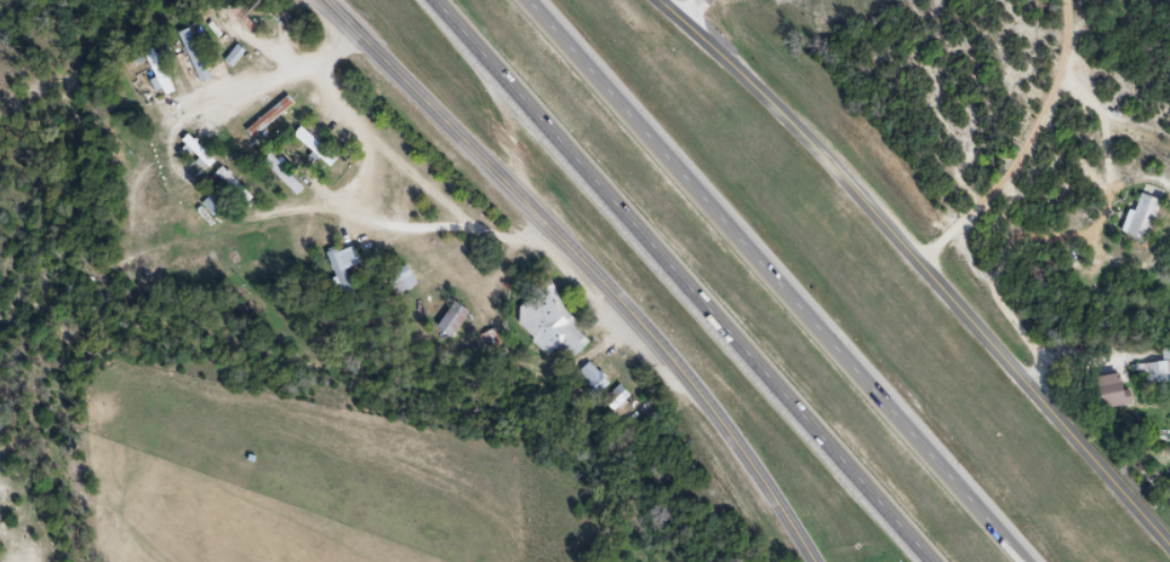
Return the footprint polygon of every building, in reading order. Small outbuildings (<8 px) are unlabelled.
[(244,52),(237,46),(226,61),(233,67),(244,52)] [(173,92),(152,48),(143,53),(164,96),(173,92)] [(240,209),(251,198),(231,177),(219,188),(240,209)] [(202,204),(213,216),(225,204),(214,192),(202,204)] [(1161,201),(1137,192),(1123,232),(1146,241),(1161,201)] [(326,255),(343,294),(353,290),(344,270),(361,263),(352,244),(326,255)] [(396,295),(417,285),(408,266),(387,276),(396,295)] [(548,356),(561,344),(573,358),(593,340),(543,286),(511,315),(548,356)] [(436,329),(451,338),(468,312),(454,302),(436,329)] [(474,339),(488,367),(508,358),(493,329),(474,339)] [(609,385),(593,361),(580,370),(596,394),(609,385)] [(1169,383),(1169,363),(1134,363),(1134,383),(1169,383)] [(1133,404),(1131,389),(1124,391),(1121,373),(1097,377),(1102,409),(1133,404)] [(605,400),(614,410),(630,396),(620,385),(605,400)]
